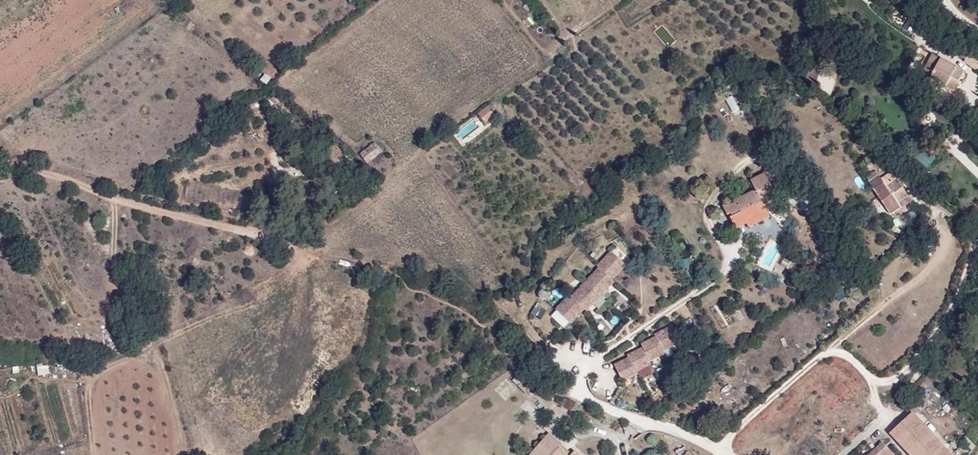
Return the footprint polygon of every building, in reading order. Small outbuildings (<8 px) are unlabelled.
[(971,52),(970,54),(965,50),(960,56),(977,69),(977,57),(971,52)] [(965,72),(932,54),(919,80),(927,85),(931,77),(954,90),(965,72)] [(489,107),(479,115),(486,124),(496,116),(489,107)] [(382,152),(374,143),(361,155),(368,164),(382,152)] [(911,200),(891,171),(881,178),(883,182),(873,189),(891,215),(911,200)] [(763,204),(777,197),(765,173),(751,180),(756,190),(723,207),(727,215),(731,213),(733,217),(731,219),(736,228),(747,223),(748,226),(769,215),(763,204)] [(613,250),(559,309),(575,324),(629,265),(613,250)] [(653,337),(655,340),(662,354),(676,347),(668,330),(653,337)] [(640,347),(642,351),(648,363),(663,356),(662,354),(655,340),(640,347)] [(627,358),(628,361),(635,374),(650,367),(648,363),(642,351),(627,358)] [(628,361),(614,367),(623,384),(636,377),(635,374),(628,361)] [(530,370),(525,376),(543,395),(549,390),(530,370)] [(913,412),(890,434),(909,454),(917,454),(898,434),(913,421),(945,454),(952,454),(913,412)] [(913,421),(898,434),(917,454),(945,454),(913,421)] [(552,435),(549,438),(559,447),(562,444),(552,435)] [(549,438),(534,454),(568,454),(559,447),(549,438)] [(868,454),(885,454),(890,450),(882,442),(868,454)]
